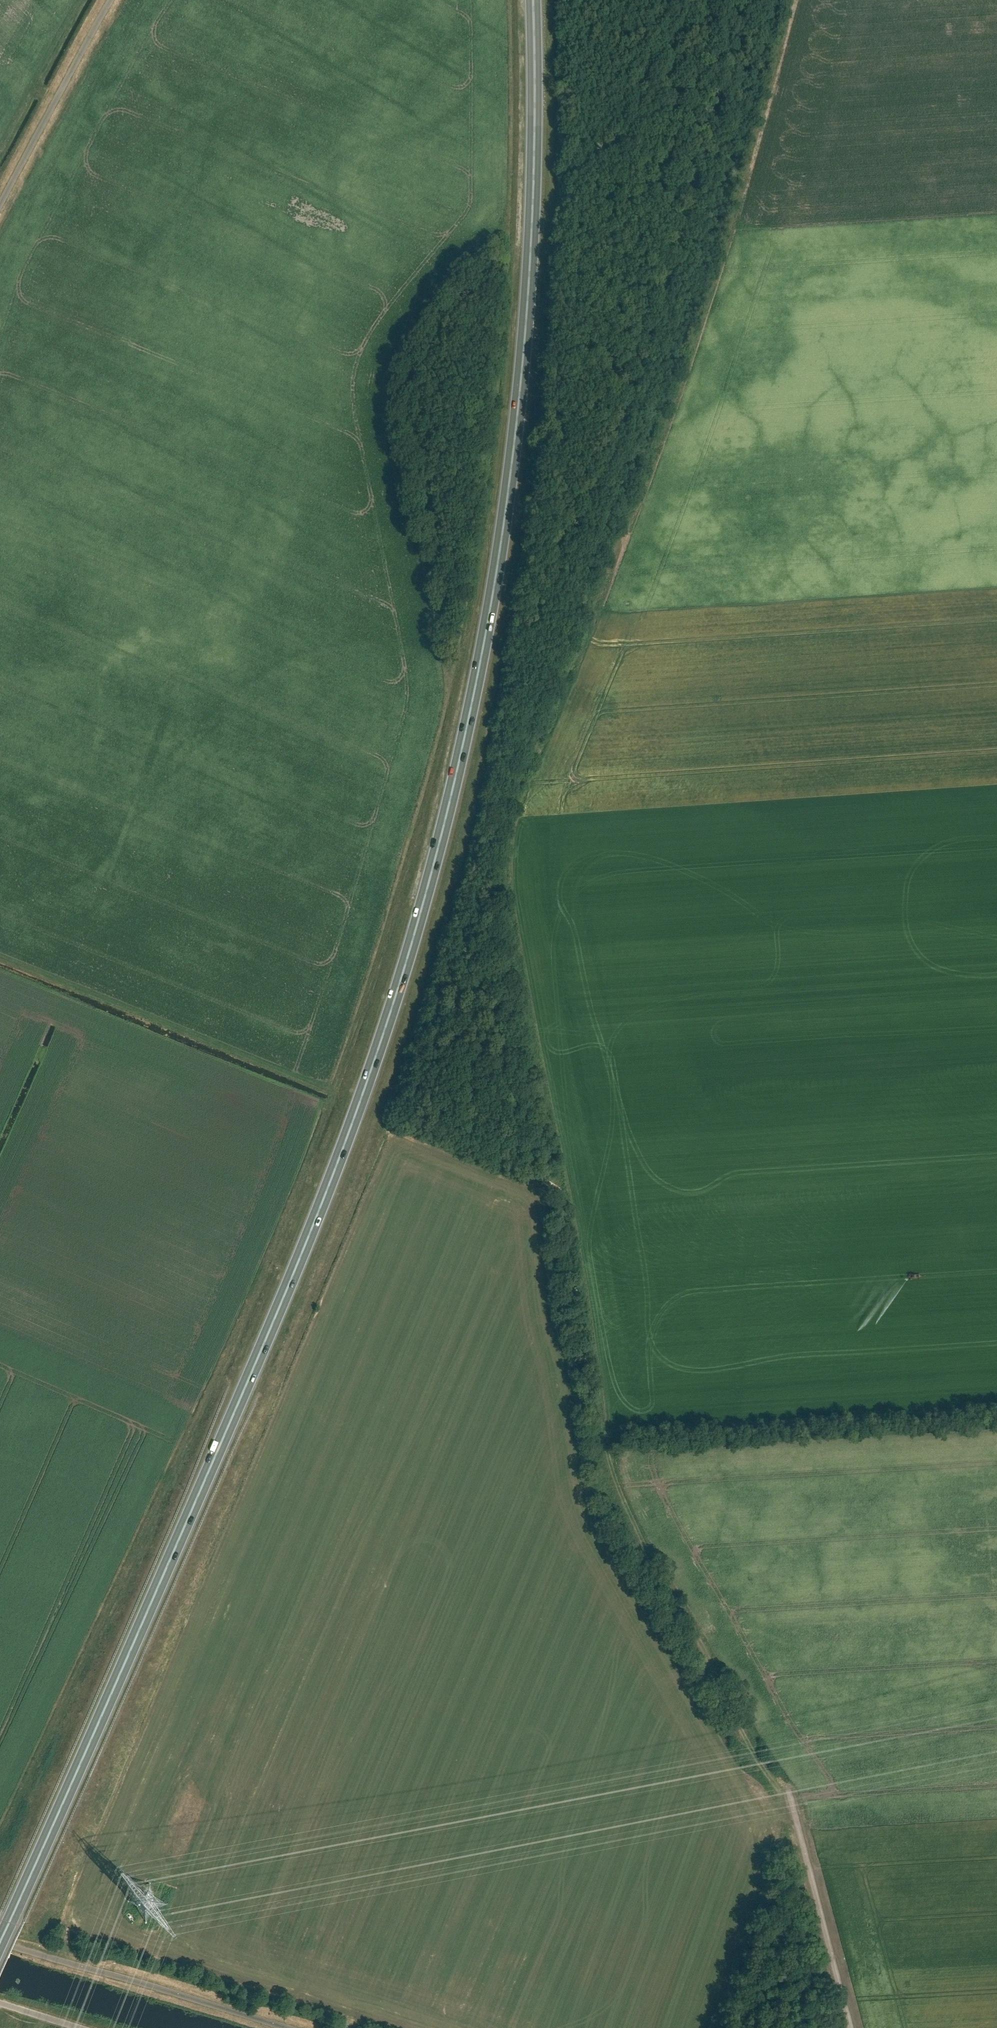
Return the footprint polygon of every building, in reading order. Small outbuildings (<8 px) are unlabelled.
[(353,1092),(342,1122),(348,1124),(359,1094),(353,1092)]
